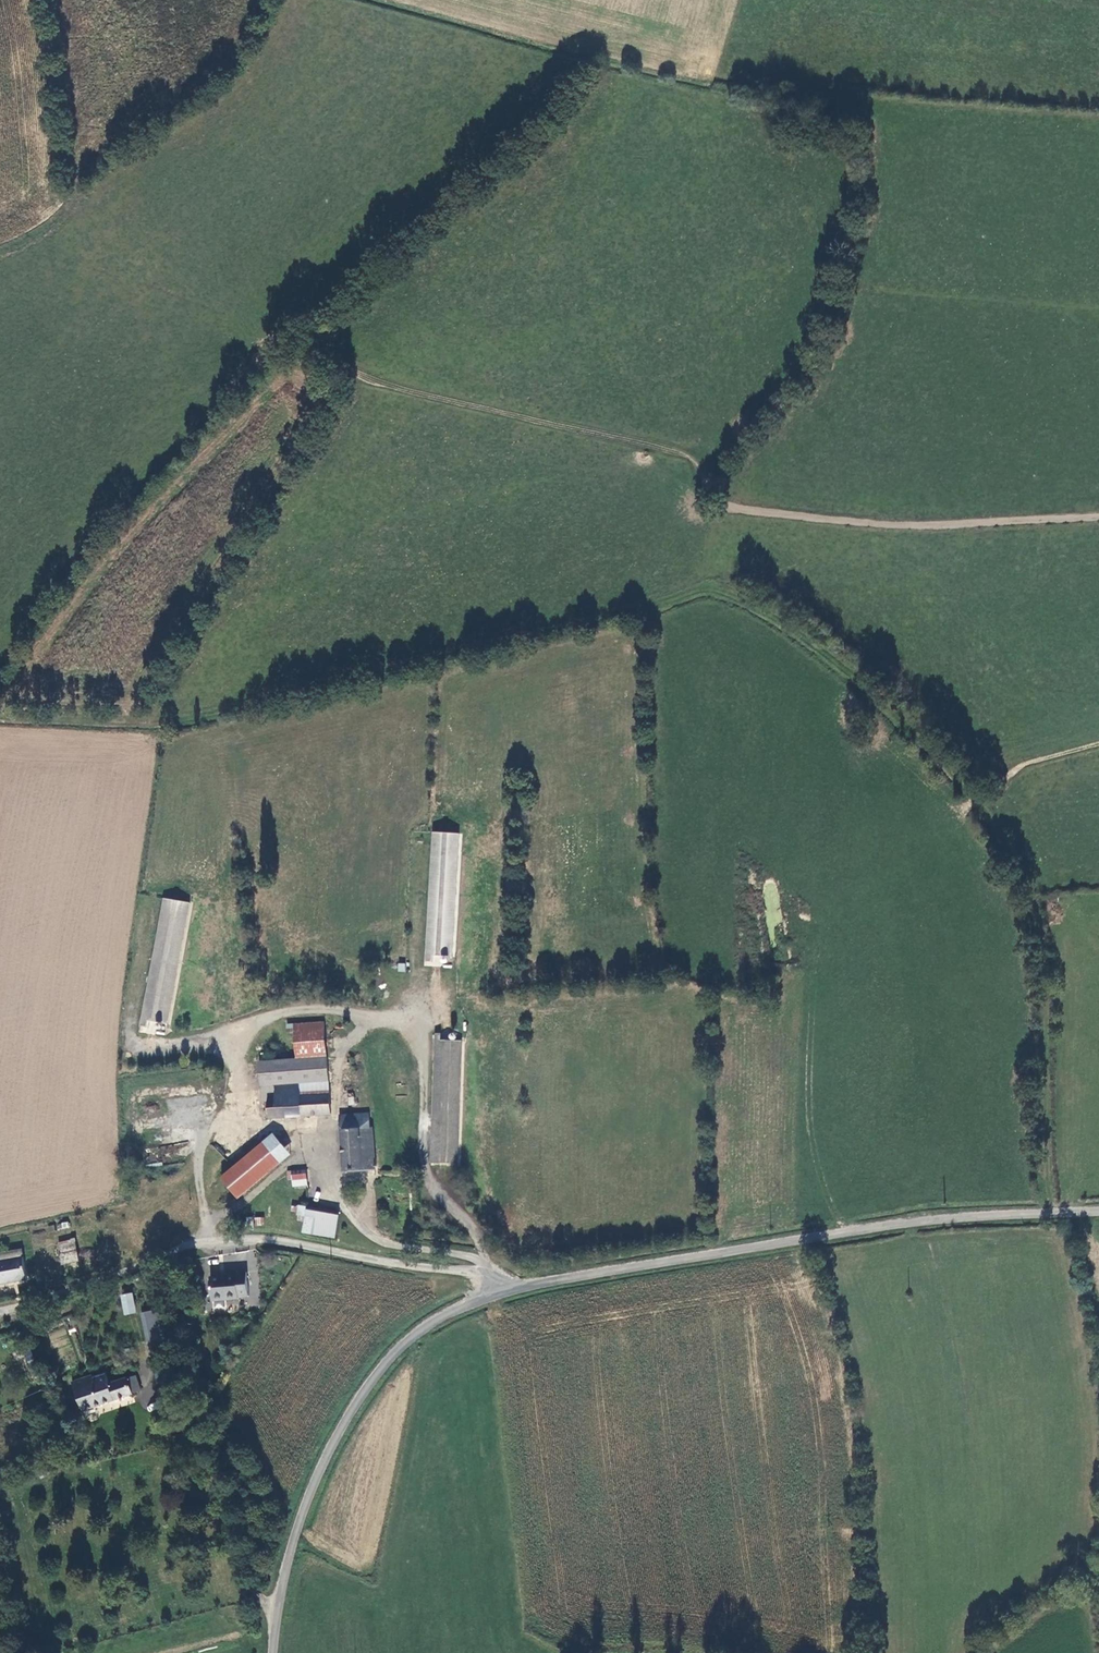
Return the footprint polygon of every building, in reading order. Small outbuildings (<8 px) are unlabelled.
[(441,831),(432,961),(439,961),(439,954),(458,956),(466,833),(441,831)] [(171,895),(146,1022),(153,1023),(154,1017),(172,1021),(196,899),(171,895)] [(271,1119),(332,1116),(326,1023),(290,1026),(290,1034),(297,1033),(299,1060),(261,1063),(263,1086),(263,1099),(270,1099),(271,1119)] [(370,1129),(369,1116),(341,1117),(345,1173),(376,1171),(374,1129),(370,1129)] [(239,1198),(242,1196),(295,1153),(278,1132),(222,1178),(239,1198)] [(294,1172),(296,1187),(309,1185),(308,1170),(294,1172)] [(303,1207),(301,1215),(310,1217),(312,1209),(303,1207)] [(337,1241),(342,1216),(312,1209),(310,1217),(306,1234),(337,1241)] [(254,1226),(264,1226),(264,1217),(255,1217),(254,1226)] [(79,1260),(75,1242),(60,1245),(64,1264),(79,1260)] [(29,1281),(24,1256),(22,1249),(0,1254),(0,1287),(29,1281)] [(239,1298),(250,1297),(248,1273),(237,1273),(237,1275),(227,1275),(227,1277),(211,1278),(213,1300),(227,1299),(227,1300),(240,1299),(239,1298)] [(123,1315),(136,1313),(132,1292),(119,1294),(123,1315)] [(164,1309),(143,1313),(151,1350),(172,1346),(164,1309)] [(54,1349),(70,1342),(64,1327),(48,1333),(54,1349)] [(177,1375),(170,1356),(164,1358),(170,1377),(177,1375)] [(142,1392),(137,1376),(110,1385),(106,1371),(90,1377),(72,1383),(82,1413),(142,1392)] [(93,1434),(91,1436),(91,1439),(92,1441),(94,1443),(97,1443),(100,1442),(101,1439),(101,1436),(99,1434),(96,1433),(93,1434)]
